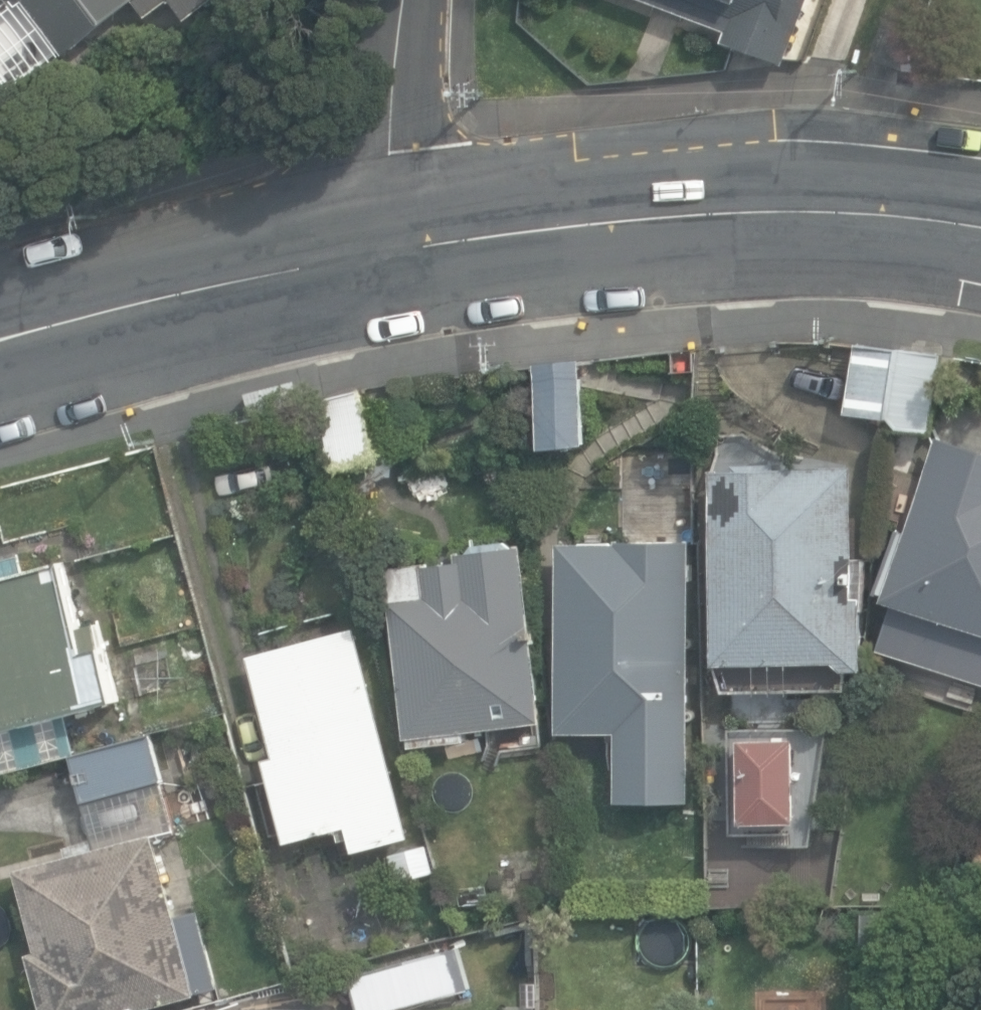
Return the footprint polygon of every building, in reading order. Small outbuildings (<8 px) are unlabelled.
[(16,8),(27,0),(10,0),(16,8)] [(68,53),(136,0),(27,0),(68,53)] [(152,16),(172,0),(140,0),(152,16)] [(191,19),(215,0),(177,0),(191,19)] [(784,61),(808,0),(652,0),(726,28),(722,38),(784,61)] [(902,425),(935,430),(945,351),(857,339),(848,411),(892,417),(902,425)] [(536,363),(545,448),(593,443),(584,358),(536,363)] [(324,399),(341,467),(382,456),(364,388),(324,399)] [(980,628),(980,449),(940,436),(903,552),(895,549),(886,577),(895,580),(889,598),(980,628)] [(837,655),(837,666),(864,666),(861,553),(853,553),(851,460),(775,462),(775,455),(736,456),(736,461),(711,462),(715,658),(837,655)] [(692,801),(691,540),(620,540),(620,544),(559,544),(560,733),(618,733),(618,802),(692,801)] [(414,737),(415,745),(470,739),(469,731),(547,722),(527,544),(459,551),(459,559),(391,567),(411,737),(414,737)] [(78,753),(68,712),(120,699),(100,620),(81,625),(65,563),(29,572),(25,555),(0,561),(0,773),(78,753)] [(354,837),(357,851),(414,835),(359,626),(252,654),(278,755),(267,758),(289,841),(339,828),(343,840),(354,837)] [(737,724),(733,833),(786,835),(785,849),(816,850),(833,727),(737,724)] [(45,1009),(137,1009),(224,987),(202,907),(179,914),(159,839),(179,833),(153,735),(73,756),(95,837),(67,845),(69,854),(19,868),(41,950),(30,953),(45,1009)] [(432,847),(390,856),(396,883),(438,874),(432,847)] [(678,881),(678,906),(699,906),(710,906),(709,880),(678,881)] [(863,911),(863,957),(912,957),(911,911),(863,911)] [(362,1009),(389,1009),(427,999),(416,958),(352,976),(362,1009)]
